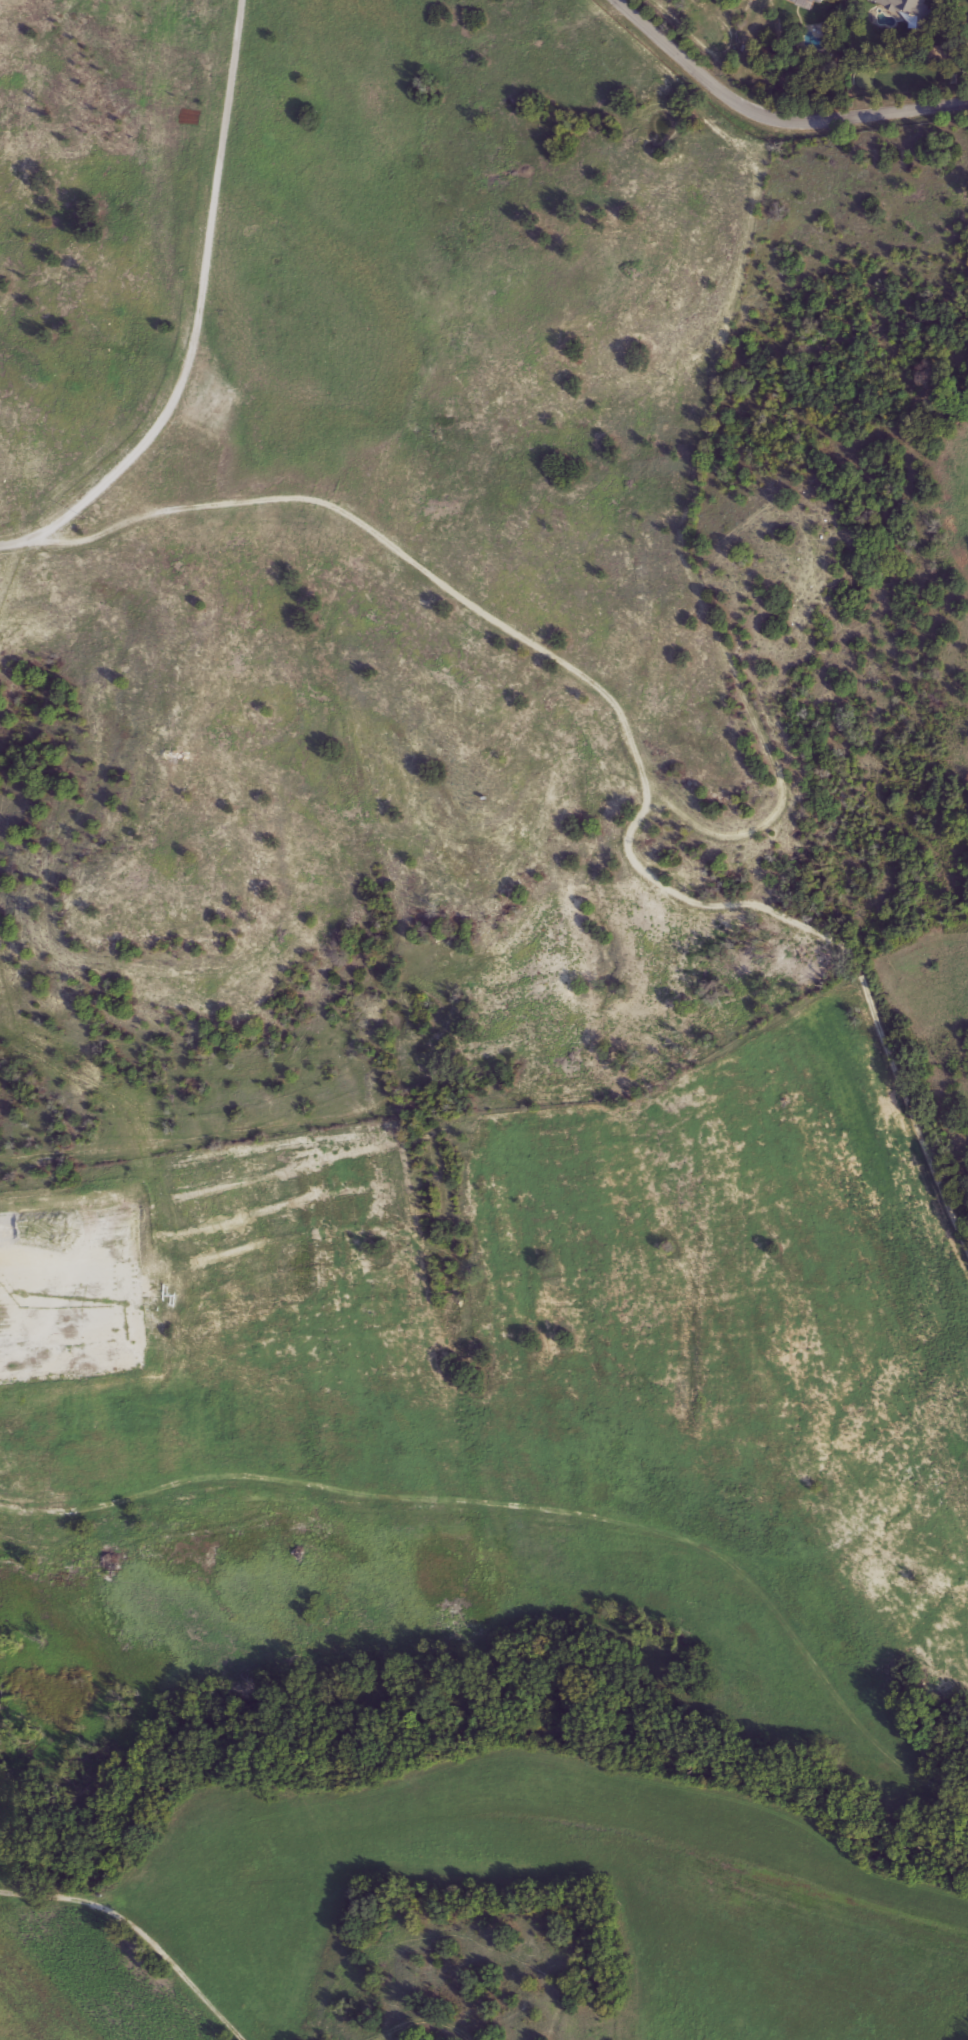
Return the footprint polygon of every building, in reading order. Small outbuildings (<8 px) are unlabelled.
[(814,9),(782,0),(827,0),(825,6),(816,3),(814,9)]
